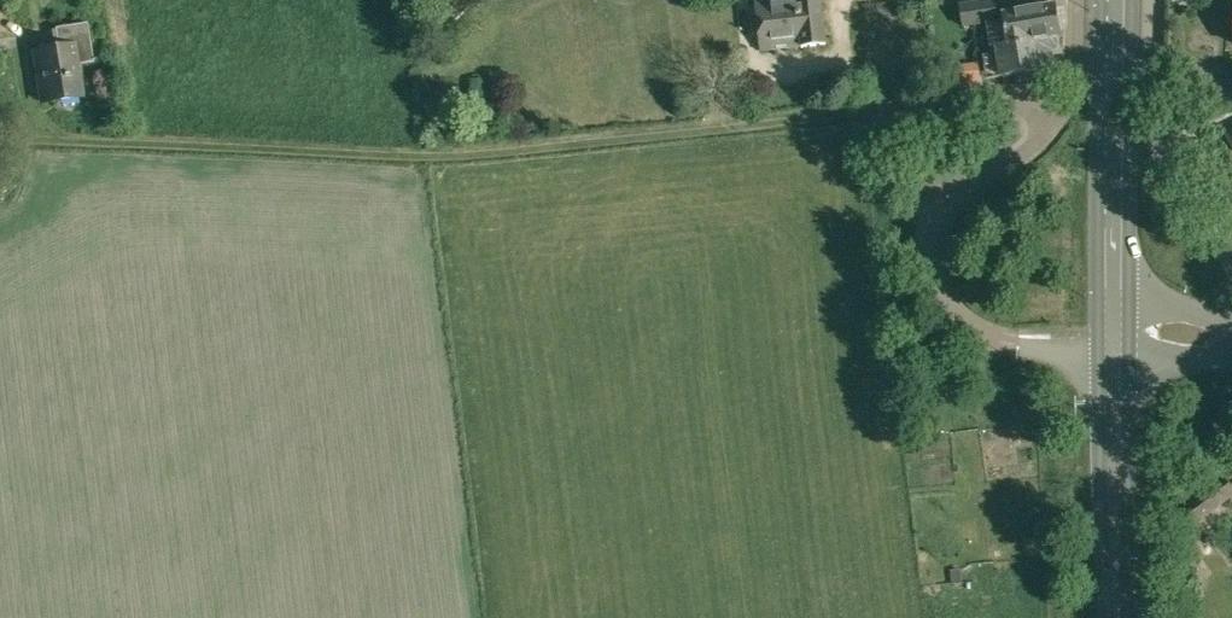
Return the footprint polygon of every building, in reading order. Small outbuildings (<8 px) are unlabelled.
[(761,51),(802,46),(802,47),(826,45),(821,0),(760,0),(755,1),(761,51)] [(996,47),(1001,78),(1040,71),(1040,68),(1048,66),(1044,44),(1056,42),(1056,38),(1062,37),(1056,5),(997,15),(994,0),(983,0),(959,5),(963,28),(987,23),(992,48),(996,47)] [(456,21),(466,12),(458,3),(448,12),(456,21)] [(34,50),(42,101),(81,95),(76,63),(93,61),(87,22),(55,27),(58,46),(34,50)] [(940,93),(958,91),(956,67),(937,69),(940,93)] [(1187,532),(1231,497),(1231,487),(1224,477),(1174,516),(1187,532)]
